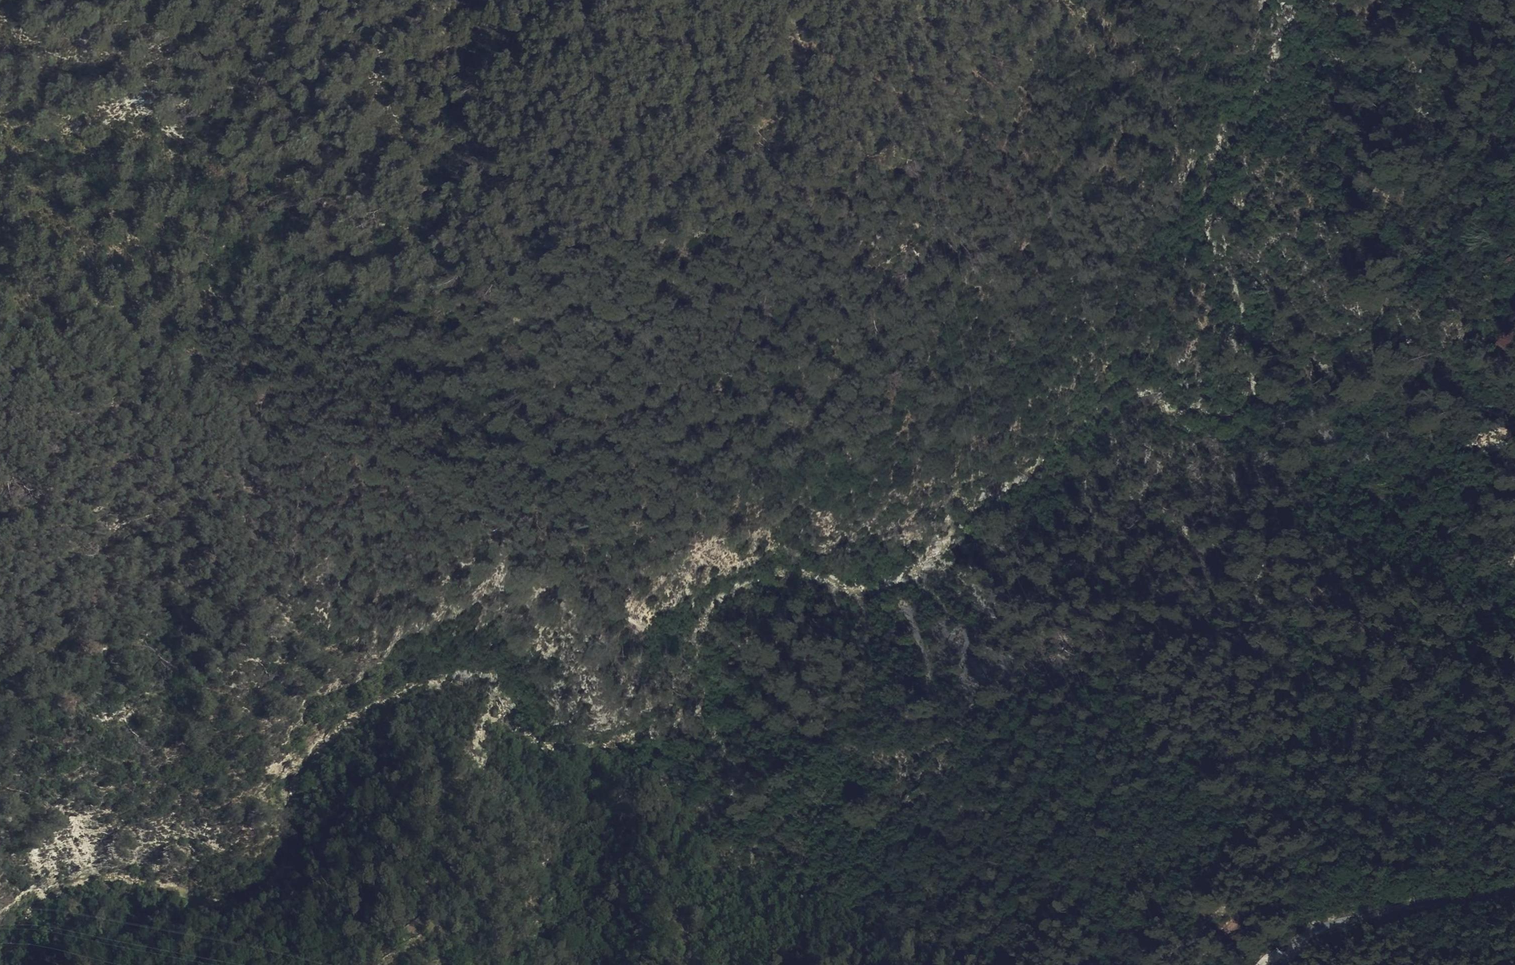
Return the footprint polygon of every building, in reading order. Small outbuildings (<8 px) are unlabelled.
[(70,734),(69,720),(54,721),(55,735),(70,734)] [(918,799),(905,794),(902,804),(916,809),(918,799)]
